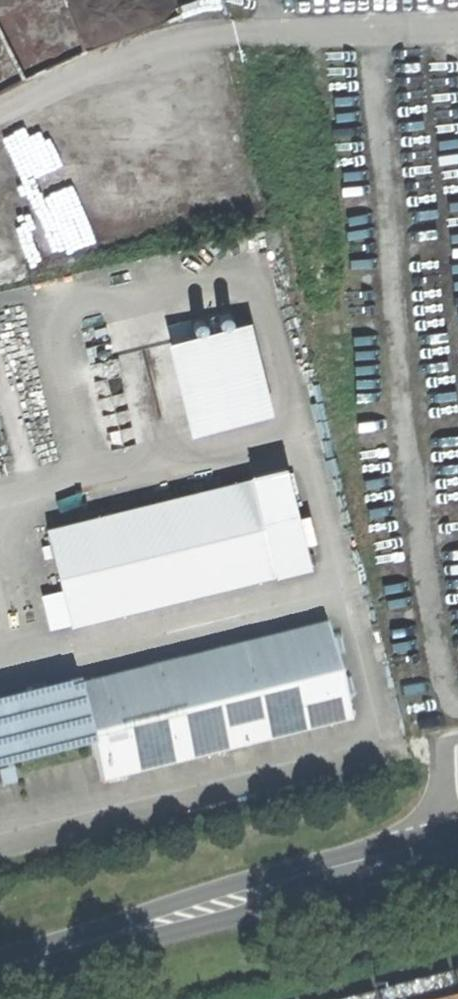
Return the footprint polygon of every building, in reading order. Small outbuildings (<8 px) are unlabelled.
[(217,313),(220,324),(231,321),(228,311),(217,313)] [(191,320),(194,330),(205,328),(203,317),(191,320)] [(168,324),(172,340),(186,337),(182,320),(168,324)] [(186,337),(172,340),(194,427),(266,409),(245,322),(186,337)] [(250,475),(275,573),(275,574),(310,566),(285,466),(250,475)] [(250,475),(46,526),(71,624),(275,573),(250,475)] [(324,623),(75,685),(89,739),(99,781),(348,720),(324,623)] [(0,704),(0,755),(1,761),(89,739),(75,685),(0,704)] [(0,771),(0,784),(8,782),(5,770),(0,771)]
